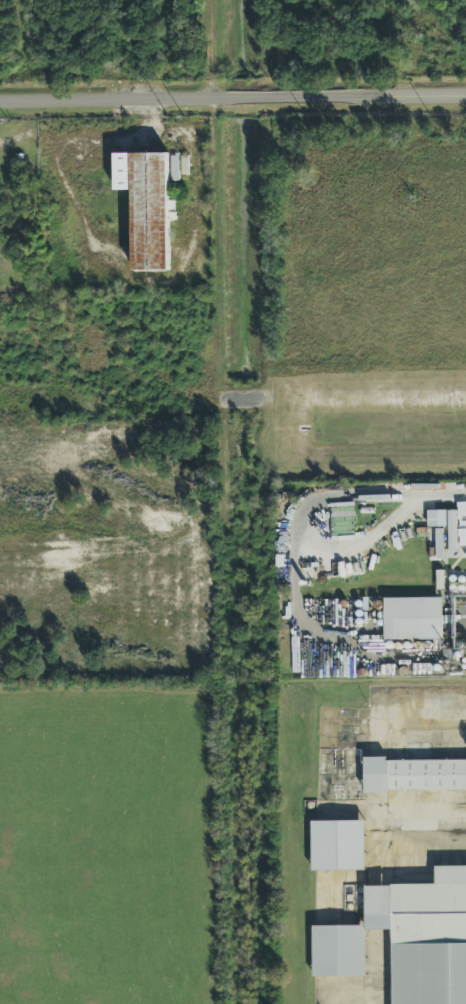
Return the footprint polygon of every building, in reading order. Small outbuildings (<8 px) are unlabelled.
[(112,154),(113,191),(131,191),(132,272),(169,271),(168,221),(175,221),(174,203),(168,203),(167,153),(112,154)] [(187,156),(181,157),(183,173),(190,172),(187,156)] [(350,402),(347,391),(339,394),(342,405),(350,402)] [(447,527),(447,511),(427,511),(428,528),(447,527)] [(457,512),(449,512),(449,557),(457,557),(457,512)] [(384,599),(384,641),(443,641),(443,599),(384,599)] [(365,761),(365,792),(465,791),(465,760),(365,761)] [(365,871),(365,822),(312,822),(312,871),(365,871)] [(436,867),(436,886),(366,886),(366,927),(313,927),(313,977),(366,977),(366,930),(392,930),(393,1003),(465,1003),(465,867),(436,867)]
